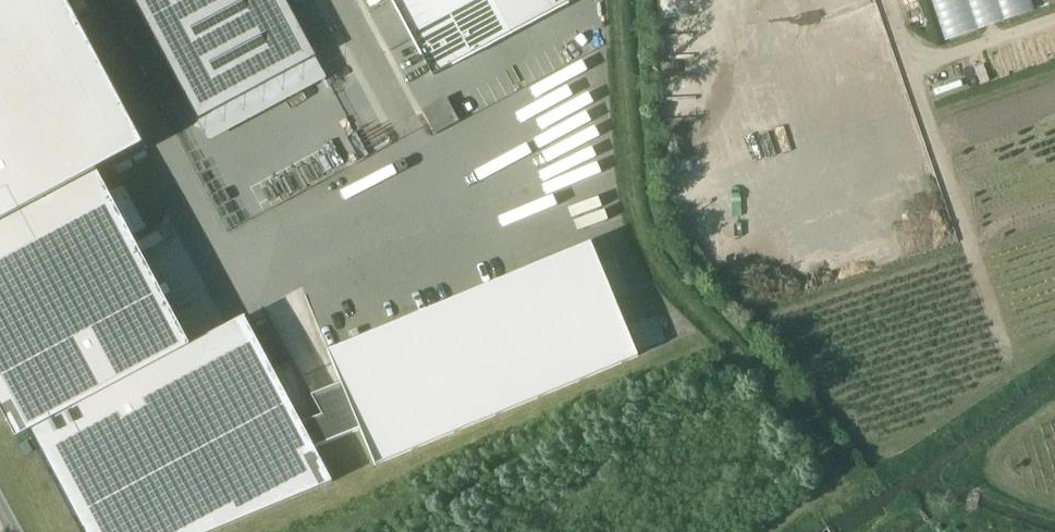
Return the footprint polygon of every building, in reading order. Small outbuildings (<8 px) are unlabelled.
[(0,7),(0,408),(16,439),(27,433),(80,531),(212,531),(332,482),(314,448),(301,424),(244,317),(191,346),(132,238),(97,173),(144,148),(66,0),(9,0),(0,7)] [(286,0),(131,0),(196,122),(317,58),(286,0)] [(433,76),(575,0),(392,0),(433,76)] [(1030,0),(932,0),(945,37),(1032,7),(1030,0)] [(445,98),(421,112),(434,135),(458,122),(445,98)] [(322,416),(301,424),(314,448),(360,429),(375,465),(439,438),(638,356),(591,243),(327,352),(341,384),(312,396),(322,416)]
